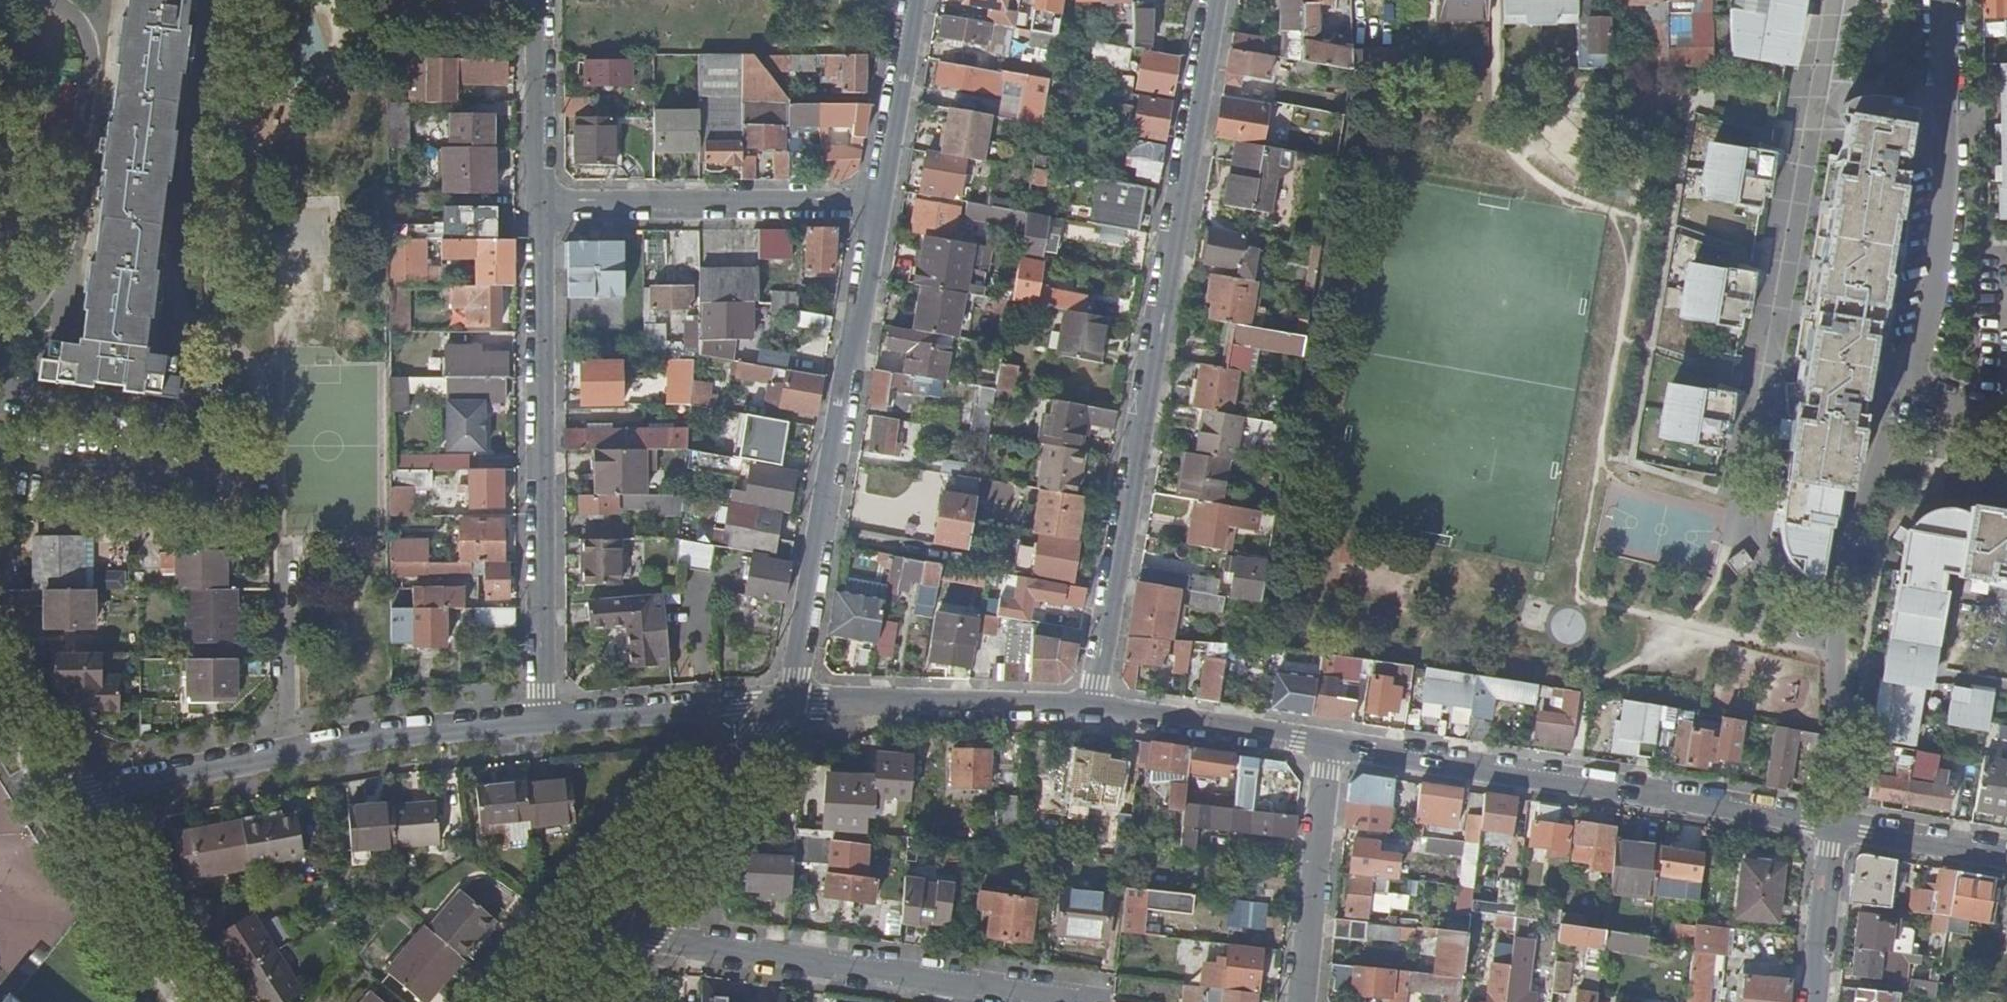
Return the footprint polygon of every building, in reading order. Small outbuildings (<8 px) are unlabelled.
[(127,11),(126,20),(121,20),(115,66),(119,67),(117,83),(112,125),(108,124),(102,171),(106,171),(104,189),(95,264),(90,264),(84,310),(89,311),(85,341),(81,340),(80,347),(52,343),(50,362),(41,361),(39,377),(178,394),(180,361),(155,357),(152,357),(153,351),(148,349),(150,320),(153,320),(155,310),(160,272),(155,272),(158,248),(167,180),(171,180),(177,134),(173,133),(178,89),(180,75),(192,77),(196,49),(188,48),(191,28),(187,27),(191,0),(128,0),(127,11)] [(963,2),(1008,11),(1010,0),(963,0),(963,2)] [(1062,11),(1063,0),(1037,0),(1036,7),(1062,11)] [(1133,1),(1133,2),(1134,47),(1151,47),(1153,5),(1153,0),(1133,0),(1133,1)] [(1302,0),(1281,0),(1281,29),(1290,30),(1290,59),(1303,61),(1302,0)] [(1303,61),(1353,70),(1397,70),(1397,50),(1351,50),(1312,42),(1313,35),(1319,32),(1319,4),(1334,4),(1334,0),(1302,0),(1303,61)] [(1488,0),(1434,0),(1434,16),(1489,16),(1488,0)] [(1504,24),(1579,22),(1578,0),(1504,0),(1504,24)] [(1669,7),(1669,0),(1665,1),(1646,1),(1646,23),(1669,23),(1669,7)] [(1731,54),(1792,65),(1800,5),(1807,6),(1808,0),(1730,0),(1731,54)] [(1984,16),(2006,15),(2006,0),(1984,0),(1984,16)] [(1032,30),(1058,35),(1062,11),(1036,7),(1032,30)] [(989,35),(990,36),(1001,37),(1004,25),(944,15),(940,37),(987,45),(989,35)] [(1579,42),(1579,68),(1611,67),(1611,17),(1590,17),(1590,42),(1579,42)] [(1984,38),(2006,38),(2006,23),(1985,22),(1984,38)] [(1646,23),(1646,67),(1657,67),(1669,67),(1669,36),(1669,23),(1646,23)] [(1004,54),(1011,56),(1016,27),(1004,25),(1001,37),(990,36),(988,51),(1004,54)] [(1030,44),(1056,48),(1058,35),(1032,30),(1020,28),(1019,33),(1032,35),(1030,44)] [(1290,30),(1281,29),(1282,57),(1290,59),(1290,30)] [(1265,37),(1233,32),(1230,48),(1263,54),(1265,37)] [(1714,66),(1714,48),(1675,48),(1675,36),(1669,36),(1669,67),(1714,66)] [(1130,67),(1133,48),(1095,41),(1092,60),(1130,67)] [(1263,54),(1230,48),(1224,83),(1240,86),(1243,73),(1269,78),(1273,56),(1263,54)] [(1138,88),(1172,94),(1179,56),(1145,50),(1138,88)] [(742,95),(743,54),(699,54),(700,94),(742,95)] [(759,69),(743,54),(742,95),(742,141),(742,146),(785,147),(785,125),(790,125),(790,104),(790,99),(759,69)] [(790,54),(754,54),(743,54),(759,69),(790,69),(790,54)] [(867,92),(867,54),(828,54),(828,59),(822,60),(822,66),(828,67),(828,76),(822,76),(822,84),(835,84),(835,93),(867,92)] [(1008,72),(1050,79),(1053,63),(1011,56),(1004,54),(1001,70),(1008,72)] [(428,102),(456,102),(456,82),(507,83),(507,59),(428,58),(428,102)] [(631,60),(586,60),(586,84),(631,84),(631,60)] [(1007,73),(940,62),(936,85),(953,88),(952,93),(963,95),(964,90),(1004,97),(1006,81),(1007,73)] [(2002,63),(2002,82),(1995,82),(1995,98),(2002,98),(2003,124),(1995,124),(1995,139),(2003,139),(2003,165),(1996,165),(1996,181),(2003,181),(2004,216),(2006,216),(2006,63),(2002,63)] [(425,95),(424,64),(412,65),(413,96),(425,95)] [(1024,120),(1043,124),(1050,79),(1008,72),(1007,73),(1006,81),(1029,85),(1024,120)] [(1142,95),(1126,92),(1123,112),(1132,114),(1139,115),(1142,95)] [(1267,106),(1268,100),(1223,92),(1222,98),(1267,106)] [(742,141),(742,95),(700,94),(700,112),(700,141),(705,141),(705,136),(730,136),(730,141),(742,141)] [(1135,135),(1164,139),(1171,100),(1142,95),(1139,115),(1137,125),(1135,135)] [(565,97),(565,116),(589,116),(590,97),(565,97)] [(1263,127),(1267,106),(1222,98),(1215,137),(1238,141),(1262,145),(1266,127),(1263,127)] [(408,102),(390,102),(390,147),(408,147),(408,125),(408,113),(408,102)] [(818,124),(818,104),(790,104),(790,125),(790,128),(796,128),(796,123),(818,124)] [(865,137),(870,104),(818,104),(818,124),(855,124),(853,135),(865,137)] [(966,159),(985,162),(994,115),(952,108),(946,138),(944,138),(941,154),(966,159)] [(700,112),(656,112),(656,117),(656,153),(700,152),(700,141),(700,112)] [(418,114),(408,113),(408,125),(418,125),(418,114)] [(1130,124),(1137,125),(1139,115),(1132,114),(1130,124)] [(450,147),(494,147),(494,115),(477,115),(477,121),(450,121),(450,147)] [(616,117),(578,118),(578,166),(616,165),(616,117)] [(1845,490),(1848,476),(1850,461),(1854,462),(1862,416),(1858,415),(1873,324),(1877,325),(1886,278),(1881,277),(1890,219),(1895,219),(1903,173),(1899,173),(1906,127),(1848,117),(1840,163),(1835,162),(1827,208),(1832,209),(1822,266),(1818,266),(1810,313),(1814,314),(1799,404),(1795,404),(1787,450),(1791,451),(1785,479),(1845,490)] [(1271,147),(1285,150),(1287,138),(1273,135),(1271,147)] [(742,146),(742,141),(730,141),(730,136),(705,136),(705,141),(706,169),(710,171),(720,172),(725,169),(725,164),(742,164),(742,154),(742,146)] [(800,137),(790,136),(790,153),(790,179),(804,179),(804,148),(800,147),(800,137)] [(1138,178),(1157,182),(1163,144),(1132,139),(1130,151),(1124,150),(1122,163),(1134,165),(1133,172),(1139,173),(1138,178)] [(1747,145),(1706,139),(1697,194),(1761,208),(1763,195),(1770,197),(1777,151),(1747,146),(1747,145)] [(1290,167),(1293,151),(1285,150),(1271,147),(1262,145),(1238,141),(1235,160),(1239,161),(1237,175),(1230,174),(1228,184),(1273,193),(1276,178),(1290,167)] [(859,168),(862,151),(843,146),(823,146),(829,179),(848,179),(859,168)] [(495,193),(494,147),(450,147),(429,147),(429,179),(445,179),(445,193),(495,193)] [(926,195),(959,201),(966,159),(941,154),(928,151),(920,194),(926,195)] [(776,153),(775,179),(790,179),(790,153),(776,153)] [(742,154),(742,164),(742,179),(754,179),(754,154),(742,154)] [(1141,214),(1151,216),(1156,188),(1103,179),(1095,224),(1106,226),(1131,230),(1138,231),(1141,214)] [(1270,214),(1273,193),(1228,184),(1225,205),(1270,214)] [(923,234),(956,240),(962,208),(925,202),(926,195),(920,194),(919,194),(912,232),(923,234)] [(989,222),(992,206),(989,206),(970,202),(966,219),(989,222)] [(1025,229),(1028,212),(992,206),(989,222),(1025,229)] [(443,239),(495,239),(495,207),(444,208),(444,224),(434,224),(433,239),(443,239)] [(1020,257),(1045,261),(1046,253),(1057,254),(1060,237),(1049,235),(1052,216),(1028,212),(1025,229),(1020,257)] [(1128,242),(1131,230),(1106,226),(1104,237),(1128,242)] [(1246,234),(1211,228),(1206,263),(1240,269),(1238,278),(1253,281),(1260,246),(1244,244),(1246,234)] [(785,229),(759,229),(759,257),(772,257),(788,257),(788,241),(785,241),(785,229)] [(835,272),(837,229),(810,229),(807,272),(835,272)] [(915,267),(912,283),(922,285),(967,293),(971,268),(976,244),(956,240),(923,234),(917,268),(915,267)] [(405,239),(390,239),(390,250),(406,249),(405,239)] [(427,239),(405,239),(406,249),(406,274),(406,285),(410,285),(427,285),(427,267),(427,256),(427,239)] [(433,239),(427,239),(427,256),(443,256),(443,239),(433,239)] [(515,285),(515,239),(495,239),(443,239),(443,256),(444,258),(476,258),(476,278),(470,278),(469,285),(500,285),(515,285)] [(565,241),(565,266),(570,266),(570,298),(625,298),(626,241),(565,241)] [(759,257),(759,270),(771,270),(772,257),(759,257)] [(1040,289),(1045,261),(1020,257),(1012,301),(1067,311),(1092,315),(1095,299),(1040,289)] [(1726,264),(1686,259),(1677,315),(1716,321),(1716,322),(1741,327),(1743,315),(1750,316),(1756,270),(1726,266),(1726,264)] [(443,266),(427,267),(427,285),(443,285),(443,266)] [(453,285),(469,285),(470,278),(470,266),(443,266),(443,285),(453,285)] [(974,294),(981,295),(986,271),(971,268),(967,293),(974,294)] [(700,302),(705,302),(727,301),(744,301),(759,301),(759,270),(699,270),(700,302)] [(406,274),(390,274),(390,285),(406,285),(406,274)] [(1255,328),(1262,283),(1253,281),(1238,278),(1213,274),(1208,301),(1213,302),(1210,320),(1234,324),(1255,328)] [(406,285),(390,285),(391,331),(410,331),(410,285),(406,285)] [(500,326),(500,285),(469,285),(453,285),(453,306),(469,306),(470,325),(500,326)] [(693,286),(650,285),(650,307),(670,307),(670,313),(682,313),(682,307),(693,307),(693,286)] [(919,305),(915,330),(967,339),(974,294),(967,293),(922,285),(920,298),(925,298),(924,307),(919,305)] [(763,305),(789,310),(792,290),(766,286),(763,305)] [(700,338),(700,355),(726,359),(731,338),(727,339),(727,325),(734,325),(734,315),(727,315),(727,301),(705,302),(704,338),(700,338)] [(727,339),(731,338),(743,338),(744,301),(727,301),(727,315),(734,315),(734,325),(727,325),(727,339)] [(1059,356),(1098,363),(1106,318),(1092,315),(1067,311),(1059,356)] [(691,359),(695,359),(700,355),(700,338),(700,315),(694,315),(693,320),(689,320),(685,322),(686,351),(691,351),(691,359)] [(822,330),(831,331),(833,318),(820,315),(819,321),(823,322),(822,330)] [(1307,337),(1310,319),(1299,317),(1295,335),(1307,337)] [(1098,363),(1103,364),(1111,318),(1106,318),(1098,363)] [(644,322),(645,359),(658,359),(658,352),(658,322),(644,322)] [(1255,328),(1234,324),(1226,368),(1240,370),(1253,373),(1258,348),(1303,356),(1307,337),(1295,335),(1255,328)] [(930,378),(941,380),(945,381),(951,348),(934,345),(934,340),(938,341),(939,336),(891,327),(888,348),(908,351),(904,373),(930,378)] [(410,331),(391,331),(391,366),(411,366),(410,331)] [(505,378),(508,378),(507,353),(478,353),(472,353),(471,347),(446,346),(447,378),(450,378),(494,378),(505,378)] [(779,368),(789,370),(799,372),(801,354),(752,348),(750,363),(764,366),(779,368)] [(658,359),(691,359),(691,351),(686,351),(658,352),(658,359)] [(618,359),(581,359),(580,404),(618,405),(618,359)] [(997,390),(1014,393),(1019,367),(1001,364),(997,390)] [(1202,364),(1195,408),(1202,409),(1232,414),(1240,370),(1226,368),(1202,364)] [(776,383),(779,368),(764,366),(761,381),(776,383)] [(875,368),(868,408),(893,411),(894,406),(909,409),(911,393),(927,396),(930,378),(904,373),(875,368)] [(782,407),(817,414),(823,376),(799,372),(789,370),(782,407)] [(408,378),(391,378),(391,411),(408,411),(408,378)] [(495,401),(494,378),(450,378),(450,451),(496,451),(495,401)] [(505,401),(505,378),(494,378),(495,401),(505,401)] [(930,378),(927,396),(938,398),(941,380),(930,378)] [(1667,380),(1657,436),(1697,440),(1697,443),(1721,447),(1724,435),(1730,436),(1735,390),(1704,384),(1704,387),(1667,380)] [(982,412),(993,414),(997,390),(984,387),(979,412),(982,412)] [(1083,422),(1115,429),(1118,411),(1057,401),(1054,414),(1048,413),(1043,444),(1046,444),(1079,450),(1083,422)] [(688,437),(705,439),(707,418),(721,420),(722,410),(691,404),(689,428),(688,437)] [(1202,409),(1195,453),(1236,460),(1242,416),(1232,414),(1202,409)] [(978,432),(989,434),(993,414),(982,412),(978,432)] [(739,458),(744,459),(783,466),(791,421),(746,414),(739,458)] [(898,419),(876,415),(871,454),(892,456),(898,419)] [(1268,420),(1248,417),(1246,428),(1267,432),(1268,420)] [(566,429),(566,450),(687,449),(688,437),(689,428),(566,429)] [(688,437),(687,449),(704,449),(705,439),(688,437)] [(1078,495),(1086,451),(1079,450),(1046,444),(1038,489),(1042,489),(1078,495)] [(739,458),(693,450),(690,467),(742,474),(744,459),(739,458)] [(1188,452),(1180,497),(1197,500),(1221,504),(1229,460),(1188,452)] [(981,479),(985,455),(973,453),(971,463),(968,476),(981,479)] [(945,459),(943,472),(961,475),(968,476),(971,463),(945,459)] [(399,516),(411,516),(411,486),(434,486),(434,469),(391,469),(391,516),(399,516)] [(503,506),(503,469),(461,469),(461,486),(466,486),(466,478),(471,478),(471,507),(503,506)] [(749,489),(746,505),(759,507),(789,512),(795,473),(774,469),(773,477),(757,474),(755,490),(749,489)] [(957,494),(978,498),(981,479),(968,476),(961,475),(957,494)] [(1845,490),(1785,479),(1780,477),(1773,529),(1781,530),(1782,546),(1792,563),(1813,580),(1822,584),(1832,519),(1840,519),(1845,490)] [(1076,541),(1084,496),(1078,495),(1042,489),(1035,533),(1076,541)] [(969,548),(973,524),(978,498),(957,494),(945,492),(936,542),(969,548)] [(683,494),(581,494),(580,513),(617,513),(617,509),(682,510),(683,494)] [(1221,504),(1197,500),(1188,544),(1212,548),(1223,550),(1225,550),(1229,526),(1267,533),(1267,531),(1271,513),(1221,504)] [(746,505),(731,502),(727,530),(733,532),(730,548),(754,552),(766,555),(772,556),(780,513),(758,510),(759,507),(746,505)] [(1965,576),(1973,508),(1964,505),(1963,513),(1957,510),(1942,505),(1922,509),(1906,528),(1901,526),(1867,737),(1914,744),(1923,689),(1931,687),(1950,573),(1965,576)] [(1977,578),(1981,509),(1973,508),(1965,576),(1977,578)] [(1998,515),(1998,512),(1981,509),(1977,578),(1987,579),(1988,577),(2006,580),(2006,517),(1998,515)] [(1267,531),(1273,532),(1276,514),(1271,513),(1267,531)] [(443,527),(443,516),(411,516),(399,516),(399,527),(443,527)] [(478,561),(504,560),(503,520),(461,521),(462,526),(461,555),(461,561),(478,561)] [(585,539),(620,539),(636,539),(636,527),(585,528),(585,539)] [(1073,581),(1080,542),(1076,541),(1040,535),(1039,548),(1020,544),(1016,571),(1073,581)] [(35,548),(35,590),(48,589),(85,589),(85,538),(46,538),(46,548),(35,548)] [(35,539),(35,548),(46,548),(46,538),(35,539)] [(584,539),(585,585),(621,584),(620,539),(585,539),(584,539)] [(679,539),(677,567),(711,572),(715,546),(679,539)] [(1243,553),(1269,558),(1271,543),(1246,539),(1243,553)] [(391,540),(391,561),(429,561),(430,540),(391,540)] [(754,552),(746,595),(785,602),(791,565),(765,561),(766,555),(754,552)] [(1735,576),(1751,564),(1742,552),(1726,564),(1735,576)] [(177,589),(226,588),(226,554),(177,554),(177,589)] [(902,580),(922,583),(939,586),(943,564),(893,555),(887,592),(900,594),(902,580)] [(1231,598),(1261,603),(1268,561),(1227,555),(1224,570),(1235,572),(1231,598)] [(391,561),(391,575),(486,575),(486,599),(509,598),(509,562),(478,561),(461,561),(429,561),(391,561)] [(98,572),(99,590),(126,589),(125,570),(98,572)] [(975,579),(987,581),(988,572),(977,570),(975,579)] [(1193,591),(1213,594),(1216,580),(1184,574),(1182,589),(1193,591)] [(1085,608),(1088,589),(1021,578),(1017,602),(1003,599),(1000,617),(1029,622),(1032,622),(1035,600),(1055,603),(1062,604),(1085,608)] [(916,615),(934,618),(935,610),(939,586),(922,583),(916,615)] [(226,591),(226,588),(177,589),(177,591),(187,591),(187,642),(225,642),(225,632),(236,632),(236,591),(226,591)] [(95,627),(95,589),(85,589),(48,589),(48,628),(95,627)] [(391,607),(465,607),(465,589),(391,589),(391,607)] [(1211,609),(1213,594),(1193,591),(1190,606),(1195,607),(1194,612),(1201,613),(1202,608),(1211,609)] [(837,592),(829,636),(878,645),(882,621),(886,602),(886,600),(837,592)] [(899,604),(900,594),(887,592),(886,600),(886,602),(899,604)] [(1167,641),(1172,641),(1177,610),(1154,606),(1155,600),(1156,598),(1136,594),(1129,637),(1167,641)] [(773,636),(779,607),(764,604),(764,601),(730,595),(728,612),(752,617),(753,610),(762,611),(759,633),(773,636)] [(631,668),(670,665),(664,597),(589,603),(591,629),(627,627),(631,668)] [(1154,606),(1177,610),(1177,604),(1155,600),(1154,606)] [(391,607),(391,645),(407,645),(407,617),(414,616),(414,645),(446,645),(446,622),(465,623),(465,607),(391,607)] [(478,627),(517,627),(517,607),(478,607),(478,627)] [(931,660),(972,666),(979,630),(981,617),(935,610),(934,618),(931,638),(935,638),(931,660)] [(998,633),(1000,617),(981,614),(981,617),(979,630),(998,633)] [(878,645),(877,653),(896,656),(901,625),(882,621),(878,645)] [(997,665),(997,680),(1062,683),(1074,674),(1081,630),(1032,622),(1029,622),(1029,625),(1008,622),(1007,666),(997,665)] [(236,642),(236,632),(225,632),(225,642),(236,642)] [(1130,690),(1135,690),(1137,663),(1165,667),(1166,649),(1167,641),(1129,637),(1122,677),(1130,690)] [(1189,663),(1192,643),(1174,641),(1173,650),(1178,650),(1175,671),(1188,673),(1189,663)] [(1219,703),(1225,659),(1226,645),(1192,643),(1189,663),(1201,664),(1203,654),(1207,655),(1203,688),(1201,700),(1219,703)] [(100,653),(58,653),(59,689),(68,689),(69,702),(96,702),(96,704),(104,704),(105,711),(122,711),(121,673),(101,673),(100,653)] [(1356,670),(1357,658),(1321,654),(1319,666),(1336,668),(1356,670)] [(237,697),(237,660),(187,660),(188,697),(237,697)] [(1380,671),(1382,661),(1372,660),(1370,676),(1373,676),(1380,677),(1380,671)] [(1414,666),(1385,662),(1382,661),(1380,671),(1413,676),(1414,666)] [(1335,675),(1336,668),(1319,666),(1318,677),(1338,680),(1338,675),(1335,675)] [(1476,676),(1428,668),(1425,686),(1429,686),(1423,702),(1448,706),(1449,699),(1456,700),(1455,704),(1472,707),(1476,676)] [(1272,711),(1312,717),(1318,677),(1279,672),(1276,692),(1274,691),(1272,711)] [(1391,679),(1380,677),(1373,676),(1368,711),(1386,714),(1387,709),(1397,710),(1400,688),(1390,686),(1391,679)] [(1476,676),(1472,707),(1467,740),(1486,743),(1494,697),(1535,704),(1538,685),(1476,676)] [(1312,717),(1354,723),(1357,701),(1355,701),(1357,686),(1338,683),(1339,680),(1338,680),(1318,677),(1312,717)] [(1993,688),(1953,682),(1946,723),(1986,730),(1993,688)] [(1579,692),(1565,690),(1561,716),(1553,715),(1552,722),(1539,720),(1536,742),(1571,748),(1579,692)] [(1661,706),(1625,700),(1621,721),(1614,719),(1609,752),(1654,759),(1656,745),(1659,722),(1661,706)] [(1661,706),(1659,722),(1672,724),(1675,724),(1675,721),(1677,709),(1661,706)] [(1692,723),(1693,712),(1677,709),(1675,721),(1680,721),(1692,723)] [(1691,728),(1692,723),(1680,721),(1674,762),(1685,764),(1691,728)] [(1659,722),(1656,745),(1668,747),(1672,724),(1659,722)] [(1775,726),(1765,787),(1789,790),(1796,747),(1816,750),(1819,734),(1775,726)] [(1742,731),(1723,727),(1721,740),(1718,758),(1737,761),(1742,731)] [(1718,758),(1721,740),(1709,738),(1710,731),(1691,728),(1685,764),(1705,767),(1706,760),(1718,762),(1718,758)] [(1185,802),(1186,791),(1188,770),(1191,748),(1142,741),(1139,767),(1152,768),(1151,781),(1169,782),(1167,803),(1185,805),(1185,802)] [(985,788),(986,749),(952,748),(951,786),(985,788)] [(1233,776),(1235,755),(1191,748),(1188,770),(1205,772),(1214,773),(1233,776)] [(1914,750),(1901,748),(1896,779),(1874,775),(1871,797),(1905,803),(1909,781),(1914,750)] [(1103,755),(1079,751),(1072,797),(1117,804),(1123,765),(1101,760),(1103,755)] [(1258,765),(1291,770),(1285,762),(1240,755),(1236,796),(1236,804),(1254,806),(1255,796),(1258,765)] [(2006,815),(2006,762),(1983,758),(1983,761),(1980,778),(1975,809),(2006,815)] [(1983,761),(1966,759),(1964,775),(1980,778),(1983,761)] [(882,798),(896,798),(899,763),(874,762),(872,793),(865,792),(866,781),(850,779),(849,784),(848,800),(847,812),(872,814),(873,807),(881,808),(882,798)] [(1909,781),(1905,803),(1950,811),(1955,782),(1946,780),(1947,771),(1934,769),(1932,785),(1909,781)] [(1401,789),(1402,780),(1363,774),(1351,783),(1346,829),(1390,834),(1391,815),(1394,794),(1394,788),(1401,789)] [(530,804),(531,819),(532,825),(577,820),(573,778),(528,783),(530,804)] [(528,783),(528,782),(479,787),(483,824),(531,819),(530,804),(528,783)] [(848,800),(849,784),(833,783),(831,799),(848,800)] [(1463,790),(1421,783),(1414,836),(1423,837),(1425,824),(1457,828),(1463,790)] [(1236,804),(1236,796),(1186,791),(1185,802),(1235,808),(1236,804)] [(1518,799),(1485,793),(1483,816),(1481,830),(1513,835),(1518,799)] [(1020,827),(1022,795),(1006,794),(1004,826),(1020,827)] [(1407,795),(1394,794),(1391,815),(1405,816),(1407,795)] [(1278,799),(1255,796),(1254,806),(1253,809),(1256,810),(1277,812),(1278,799)] [(836,830),(845,831),(847,812),(831,811),(814,809),(815,798),(796,797),(795,828),(824,829),(836,830)] [(907,836),(909,799),(896,798),(882,798),(881,808),(878,834),(907,836)] [(438,801),(395,805),(399,847),(442,843),(438,801)] [(1295,837),(1297,815),(1277,812),(1256,810),(1253,809),(1235,808),(1185,802),(1185,805),(1180,847),(1182,848),(1186,848),(1195,849),(1196,838),(1192,837),(1193,826),(1295,837)] [(399,847),(395,805),(351,808),(355,851),(399,847)] [(1572,827),(1574,808),(1561,806),(1560,826),(1572,827)] [(871,833),(878,834),(881,808),(873,807),(872,814),(847,812),(845,831),(871,833)] [(297,812),(242,822),(251,866),(304,856),(297,812)] [(1129,856),(1134,815),(1121,813),(1116,855),(1129,856)] [(1468,815),(1466,842),(1479,843),(1481,830),(1483,816),(1468,815)] [(251,866),(242,822),(200,829),(201,836),(180,840),(188,877),(251,866)] [(1612,873),(1617,829),(1576,822),(1573,845),(1592,848),(1588,870),(1612,873)] [(1569,851),(1572,827),(1560,826),(1533,823),(1530,845),(1569,851)] [(795,828),(793,861),(831,866),(831,874),(827,874),(823,897),(872,904),(875,881),(852,878),(854,865),(834,862),(836,830),(824,829),(795,828)] [(201,836),(200,829),(179,833),(180,840),(201,836)] [(1427,838),(1426,851),(1462,856),(1459,886),(1474,888),(1479,843),(1466,842),(1427,838)] [(1378,842),(1355,839),(1351,874),(1387,878),(1396,879),(1399,854),(1376,853),(1378,842)] [(1660,846),(1616,841),(1611,891),(1654,897),(1660,850),(1660,846)] [(1704,855),(1660,850),(1654,897),(1699,902),(1704,855)] [(789,892),(791,855),(747,852),(746,890),(789,892)] [(1890,909),(1896,860),(1867,854),(1854,864),(1850,904),(1890,909)] [(1757,864),(1778,867),(1779,860),(1758,858),(1757,864)] [(1783,867),(1778,867),(1757,864),(1744,863),(1737,917),(1778,922),(1783,867)] [(1949,916),(1956,871),(1942,869),(1938,896),(1912,894),(1910,911),(1934,914),(1949,916)] [(1993,923),(2001,879),(1956,871),(1949,916),(1993,923)] [(1288,905),(1291,878),(1258,874),(1255,901),(1288,905)] [(1387,878),(1351,874),(1347,914),(1369,917),(1372,893),(1386,895),(1387,878)] [(904,876),(901,922),(917,923),(918,920),(947,925),(953,884),(904,876)] [(1517,907),(1521,881),(1501,879),(1498,903),(1473,900),(1472,911),(1496,915),(1516,917),(1517,907)] [(1474,888),(1456,886),(1455,892),(1460,893),(1457,910),(1455,931),(1469,932),(1472,911),(1473,900),(1474,888)] [(1147,891),(1126,889),(1121,931),(1143,933),(1144,923),(1145,908),(1147,891)] [(1106,940),(1112,897),(1064,891),(1058,934),(1106,940)] [(1193,914),(1195,897),(1147,891),(1145,908),(1193,914)] [(462,956),(465,958),(496,921),(462,892),(430,929),(462,956)] [(1028,942),(1035,901),(980,892),(977,907),(992,909),(988,935),(1028,942)] [(1261,927),(1262,920),(1263,912),(1264,904),(1233,901),(1231,924),(1242,925),(1261,927)] [(1542,910),(1517,907),(1516,917),(1531,919),(1541,921),(1542,910)] [(242,972),(276,950),(252,913),(213,937),(223,952),(228,949),(242,972)] [(1859,913),(1855,948),(1882,951),(1890,952),(1893,925),(1876,923),(1877,917),(1877,916),(1859,913)] [(1562,914),(1561,924),(1581,927),(1582,917),(1562,914)] [(1942,958),(1949,916),(1934,914),(1927,956),(1942,958)] [(1515,928),(1516,917),(1496,915),(1494,926),(1515,928)] [(1531,919),(1516,917),(1515,928),(1515,929),(1530,931),(1531,919)] [(1883,918),(1877,917),(1876,923),(1893,925),(1893,921),(1883,919),(1883,918)] [(1421,927),(1336,918),(1334,937),(1366,941),(1366,936),(1415,941),(1416,935),(1420,935),(1421,927)] [(1652,920),(1650,937),(1671,940),(1695,943),(1697,925),(1652,920)] [(1144,923),(1143,933),(1159,935),(1160,925),(1144,923)] [(1581,927),(1561,924),(1559,942),(1574,944),(1573,950),(1587,951),(1587,946),(1603,948),(1605,930),(1581,927)] [(1714,954),(1725,955),(1728,928),(1697,925),(1695,943),(1693,953),(1687,1001),(1708,1001),(1714,954)] [(430,929),(428,927),(391,971),(425,1001),(462,956),(430,929)] [(1455,931),(1440,929),(1435,974),(1464,977),(1469,932),(1455,931)] [(1605,930),(1603,948),(1620,951),(1647,954),(1649,937),(1605,930)] [(1533,951),(1535,934),(1518,932),(1516,949),(1533,951)] [(1669,950),(1693,953),(1695,943),(1671,940),(1669,950)] [(1263,947),(1219,942),(1218,950),(1229,951),(1228,957),(1223,957),(1222,966),(1205,964),(1202,986),(1224,988),(1258,992),(1263,947)] [(1882,951),(1855,948),(1852,976),(1879,979),(1882,951)] [(223,952),(237,975),(239,974),(242,972),(228,949),(223,952)] [(276,950),(242,972),(239,974),(257,1001),(288,1001),(303,992),(276,950)] [(1936,997),(1938,983),(1942,958),(1927,956),(1918,955),(1913,954),(1898,953),(1897,965),(1914,968),(1912,983),(1922,984),(1920,996),(1936,997)] [(1511,956),(1494,954),(1488,1001),(1506,1001),(1511,956)] [(1506,1001),(1534,1001),(1525,999),(1530,956),(1511,954),(1511,956),(1506,1001)] [(1556,961),(1553,992),(1568,994),(1571,963),(1556,961)] [(1894,992),(1920,996),(1922,984),(1912,983),(1914,968),(1897,965),(1894,992)] [(1378,968),(1355,966),(1355,972),(1377,974),(1378,968)] [(1390,1001),(1406,1001),(1407,990),(1410,971),(1394,969),(1394,975),(1377,974),(1355,972),(1353,994),(1365,995),(1364,1001),(1381,1001),(1382,996),(1391,997),(1390,1001)] [(1575,1001),(1597,1001),(1600,971),(1587,970),(1585,993),(1576,992),(1575,1001)] [(1435,974),(1410,971),(1407,990),(1451,994),(1450,999),(1450,1001),(1461,1001),(1464,977),(1435,974)] [(1791,981),(1745,976),(1743,992),(1737,992),(1735,1001),(1788,1001),(1791,981)] [(1258,992),(1224,988),(1202,986),(1201,986),(1200,1001),(1257,1001),(1258,992)] [(1892,992),(1857,988),(1855,1001),(1891,1001),(1892,992)] [(373,993),(365,1001),(384,1001),(373,993)]
